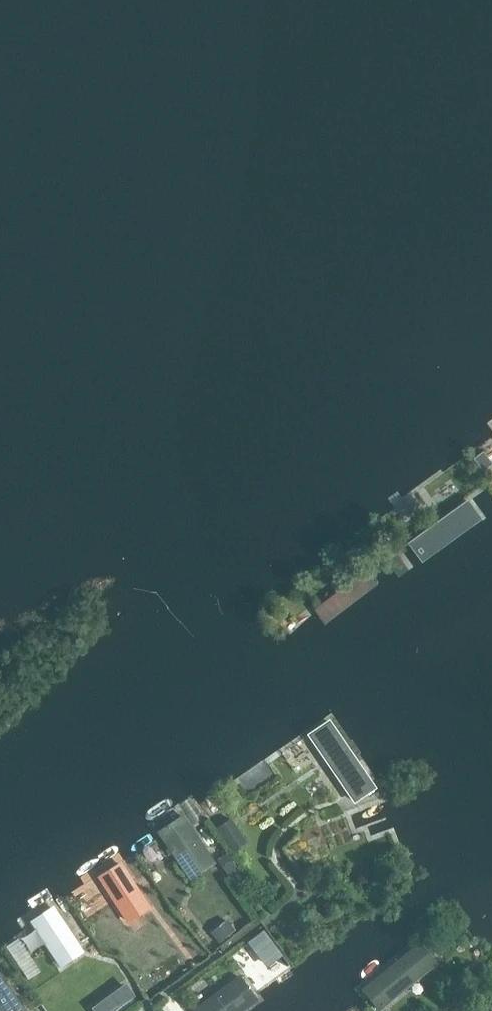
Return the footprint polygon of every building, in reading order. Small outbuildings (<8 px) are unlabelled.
[(484,469),(491,464),(491,463),(484,453),(475,459),(484,469)] [(468,505),(410,544),(418,557),(477,518),(468,505)] [(318,615),(329,628),(377,589),(366,576),(318,615)] [(372,783),(332,721),(308,736),(349,798),(372,783)] [(155,836),(186,883),(214,864),(183,817),(155,836)] [(216,827),(233,852),(247,843),(230,818),(216,827)] [(121,872),(99,885),(127,927),(150,913),(121,872)] [(139,885),(152,906),(163,899),(150,879),(139,885)] [(32,929),(60,974),(84,959),(57,914),(32,929)] [(234,929),(226,919),(209,933),(218,943),(234,929)] [(282,954),(263,928),(250,937),(269,963),(282,954)] [(376,1010),(385,1010),(439,971),(420,945),(360,990),(376,1010)] [(0,968),(0,1010),(29,1010),(0,968)] [(195,1010),(251,1010),(262,1004),(242,977),(195,1010)] [(133,998),(124,985),(94,1006),(97,1010),(114,1010),(133,998)]
